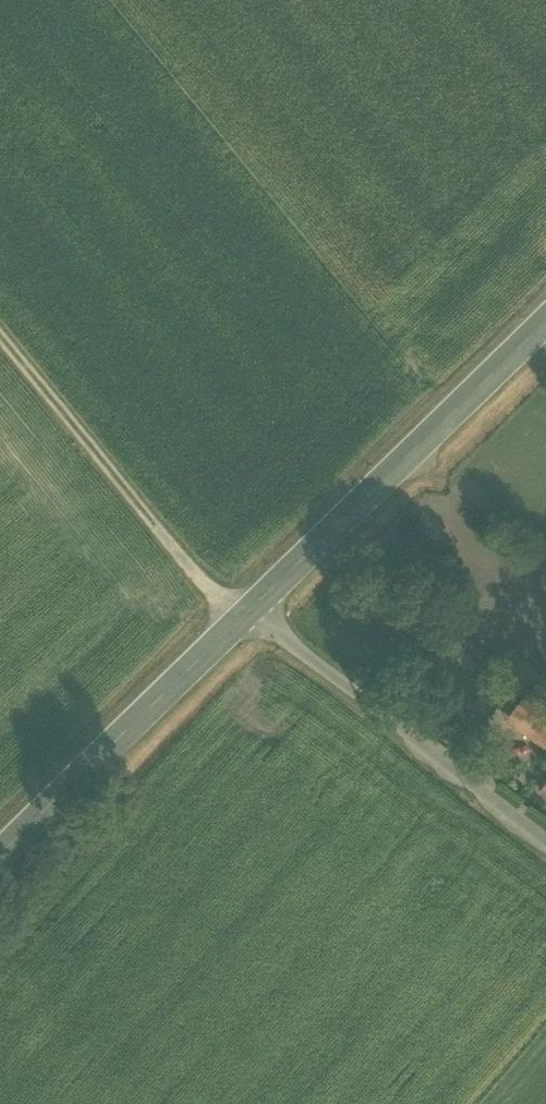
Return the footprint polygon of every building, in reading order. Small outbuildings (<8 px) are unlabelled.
[(527,692),(509,715),(531,731),(545,711),(545,706),(527,692)] [(531,731),(545,742),(545,711),(531,731)]
